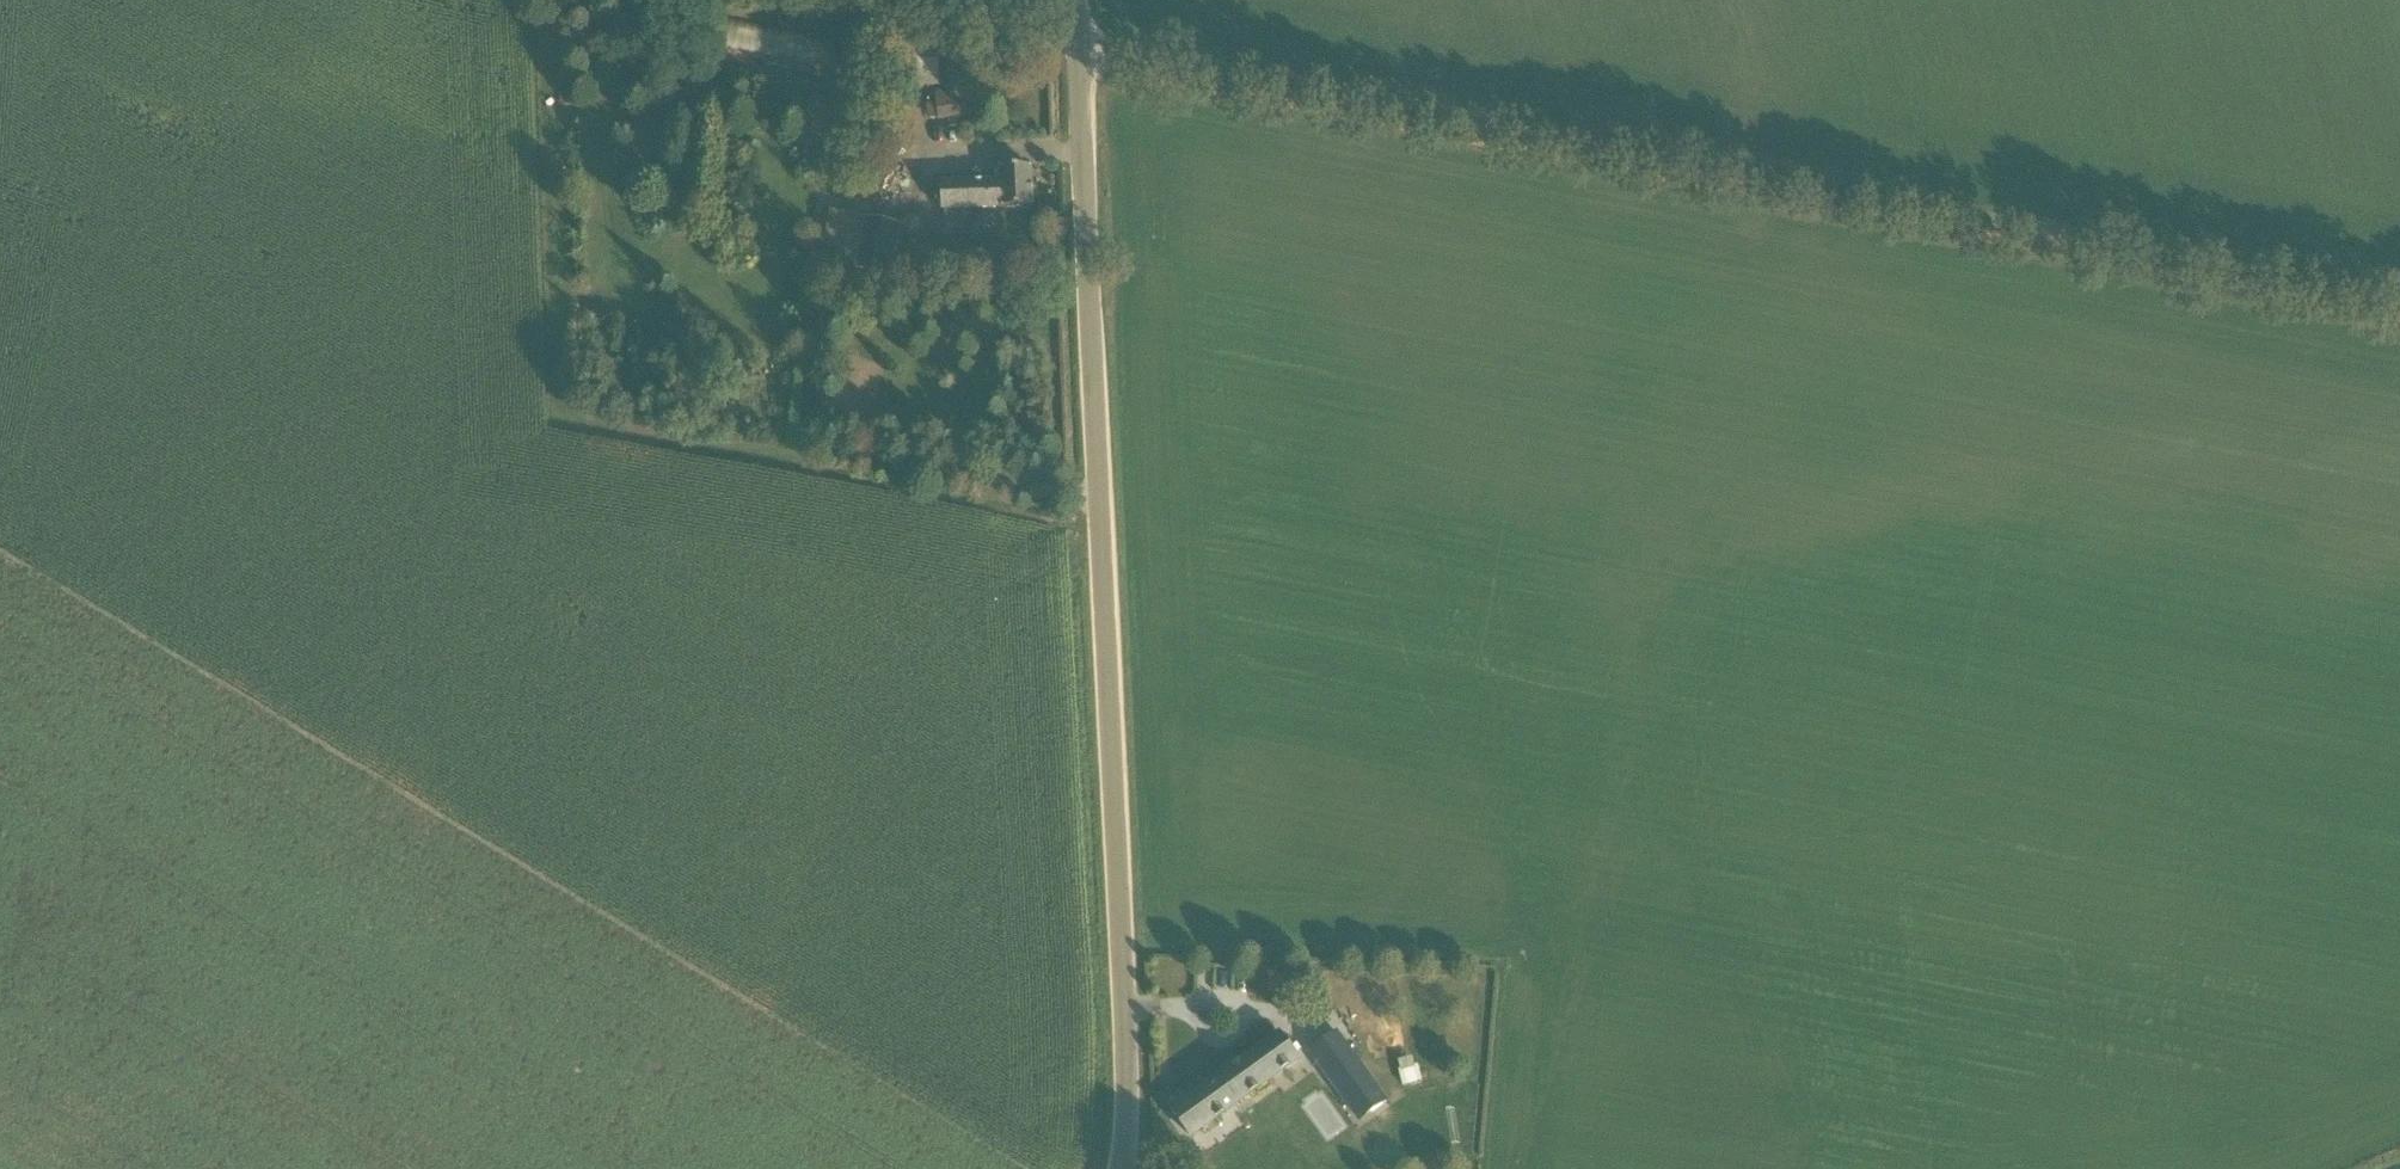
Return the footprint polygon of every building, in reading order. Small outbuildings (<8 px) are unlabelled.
[(903,88),(937,87),(936,54),(902,55),(903,88)] [(936,94),(938,102),(940,118),(978,111),(974,87),(936,94)] [(1002,208),(1034,207),(1032,167),(1001,168),(1001,180),(942,182),(942,210),(1002,208)] [(892,276),(901,222),(866,216),(856,270),(892,276)] [(1236,1103),(1299,1058),(1280,1032),(1213,1081),(1213,1080),(1212,1081),(1212,1082),(1172,1110),(1191,1136),(1237,1104),(1236,1103)] [(1386,1103),(1337,1033),(1313,1050),(1361,1120),(1386,1103)] [(1400,1084),(1419,1082),(1417,1066),(1398,1069),(1400,1084)]
